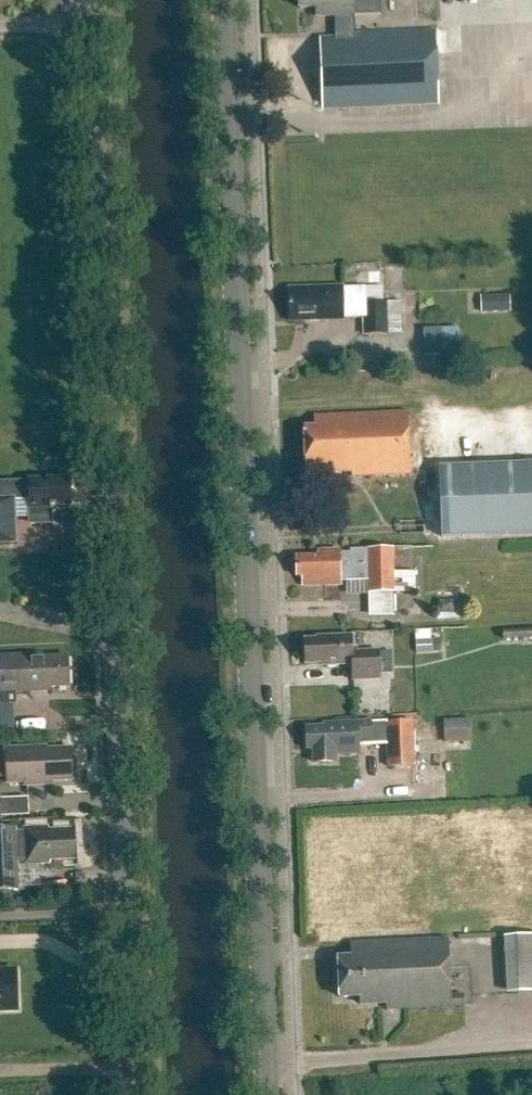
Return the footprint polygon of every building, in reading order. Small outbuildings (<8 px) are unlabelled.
[(435,32),(351,35),(350,0),(297,0),(297,9),(316,8),(316,16),(335,15),(336,38),(317,39),(320,109),(438,105),(435,32)] [(344,288),(289,289),(289,315),(295,315),(295,322),(344,322),(344,311),(362,311),(363,336),(402,335),(401,302),(364,303),(364,289),(344,289),(344,288)] [(506,311),(505,294),(476,296),(477,312),(506,311)] [(458,329),(422,330),(423,357),(459,356),(458,329)] [(409,413),(317,416),(317,427),(305,428),(307,466),(334,465),(334,472),(352,471),(352,476),(411,474),(409,413)] [(531,518),(531,448),(429,452),(432,522),(531,518)] [(17,544),(15,500),(31,499),(32,523),(52,522),(52,510),(57,509),(57,506),(73,505),(72,479),(0,481),(0,545),(17,544)] [(322,556),(298,556),(298,576),(304,576),(304,586),(340,585),(340,581),(368,581),(368,593),(412,592),(412,572),(394,572),(393,548),(350,549),(350,552),(339,552),(339,550),(322,550),(322,556)] [(341,668),(341,664),(351,663),(352,682),(381,681),(380,650),(357,651),(357,647),(353,647),(353,636),(317,637),(318,641),(305,642),(306,664),(318,664),(319,669),(341,668)] [(441,636),(415,638),(416,655),(442,653),(441,636)] [(42,657),(42,655),(0,657),(0,691),(0,693),(30,692),(32,694),(40,694),(42,691),(45,691),(45,688),(69,687),(68,656),(42,657)] [(13,704),(0,704),(0,730),(14,730),(13,704)] [(472,720),(444,721),(445,743),(473,742),(472,720)] [(385,723),(387,768),(414,767),(413,721),(385,723)] [(372,723),(326,725),(326,729),(307,729),(308,750),(314,749),(315,764),(335,763),(335,755),(358,754),(358,740),(373,740),(372,723)] [(6,750),(7,785),(24,784),(24,787),(47,786),(47,783),(73,782),(72,750),(47,751),(47,748),(6,750)] [(24,833),(15,834),(15,831),(0,832),(0,893),(17,892),(16,865),(25,865),(25,867),(50,866),(50,863),(75,862),(73,832),(50,833),(50,830),(24,831),(24,833)] [(503,937),(506,994),(531,992),(531,936),(503,937)] [(448,940),(351,944),(351,956),(337,956),(339,990),(358,990),(359,1002),(387,1001),(387,1010),(465,1006),(464,995),(450,996),(448,940)] [(19,1015),(18,976),(0,976),(0,1015),(19,1015)]
